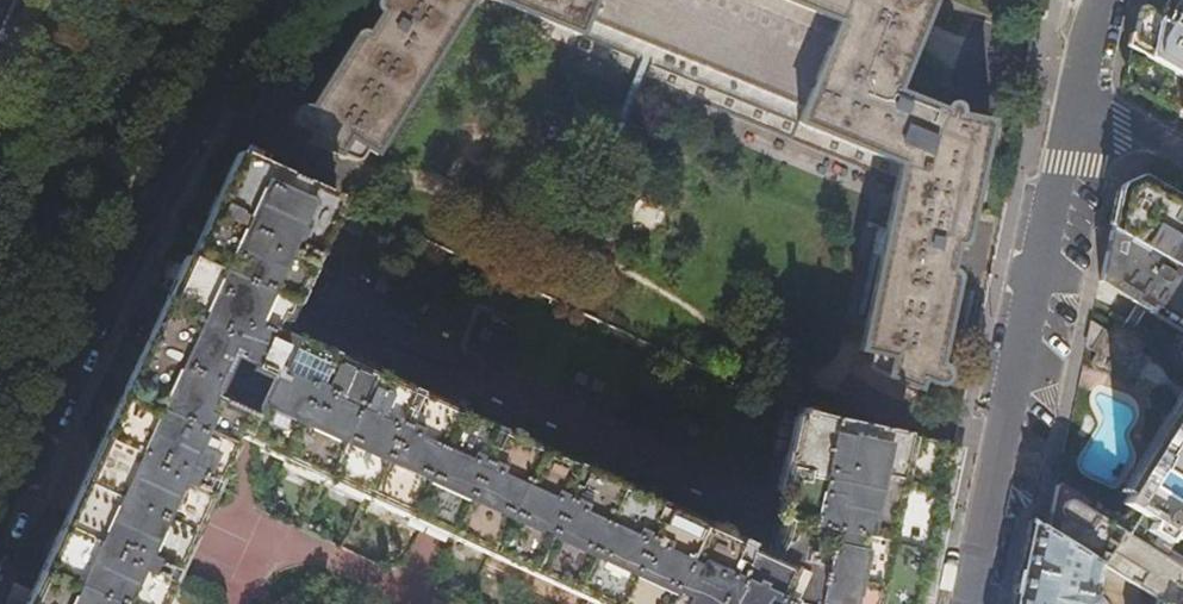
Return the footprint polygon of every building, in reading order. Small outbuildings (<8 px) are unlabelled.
[(373,8),(373,13),(375,15),(377,17),(363,40),(359,38),(357,38),(352,41),(336,66),(312,106),(306,105),(302,105),(299,107),(296,110),(294,115),(294,119),(296,123),(299,126),(312,133),(307,142),(353,166),(355,166),(358,164),(366,152),(374,158),(473,0),(378,0),(373,8)] [(898,166),(859,354),(868,356),(866,371),(870,376),(916,393),(919,382),(934,388),(940,387),(945,384),(947,379),(947,373),(943,368),(940,366),(938,366),(941,353),(956,282),(956,276),(954,274),(949,272),(954,246),(961,247),(963,245),(964,242),(973,202),(985,143),(989,122),(949,114),(895,92),(932,0),(477,0),(898,166)] [(1159,19),(1182,33),(1182,0),(1170,0),(1159,19)] [(1159,19),(1154,15),(1140,7),(1137,12),(1132,36),(1124,75),(1129,85),(1157,101),(1182,117),(1182,33),(1159,19)] [(229,444),(221,440),(228,427),(241,433),(240,437),(600,603),(920,603),(922,599),(934,542),(942,501),(947,478),(954,445),(809,420),(811,412),(784,408),(765,492),(781,499),(766,559),(312,349),(310,353),(271,334),(284,306),(290,309),(339,202),(237,153),(212,206),(163,314),(116,417),(62,536),(34,596),(30,603),(155,603),(229,444)] [(1111,232),(1177,272),(1182,262),(1182,200),(1182,203),(1141,177),(1125,184),(1122,187),(1120,189),(1115,211),(1111,232)] [(1111,232),(1109,231),(1102,263),(1098,282),(1182,333),(1182,275),(1177,272),(1111,232)] [(1095,344),(1090,352),(1097,357),(1092,365),(1092,369),(1095,372),(1097,373),(1129,384),(1145,359),(1139,355),(1146,346),(1116,327),(1109,336),(1103,332),(1095,344)] [(1129,508),(1121,520),(1055,482),(1050,509),(1045,531),(1099,565),(1155,600),(1162,603),(1182,603),(1182,560),(1167,550),(1175,537),(1179,540),(1182,533),(1182,406),(1139,475),(1121,503),(1129,508)] [(1045,531),(1029,521),(1018,573),(1011,603),(1098,603),(1098,602),(1096,597),(1091,595),(1099,565),(1045,531)]
